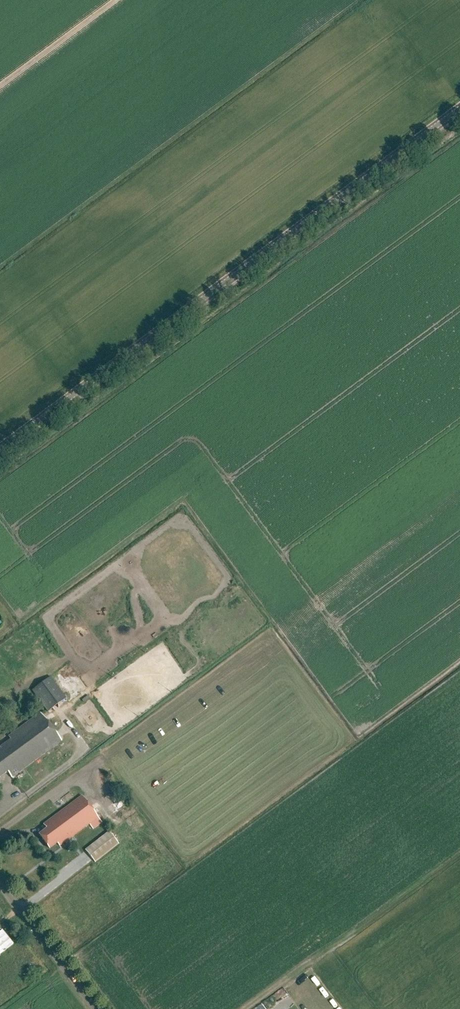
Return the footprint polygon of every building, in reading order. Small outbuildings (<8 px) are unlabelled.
[(66,698),(51,677),(31,691),(47,712),(66,698)] [(8,773),(12,778),(24,769),(61,742),(41,713),(8,736),(10,740),(0,747),(0,749),(0,778),(8,773)] [(102,823),(81,797),(43,825),(47,830),(39,836),(49,849),(57,844),(59,847),(89,825),(93,830),(102,823)] [(119,845),(109,833),(85,851),(95,863),(119,845)] [(13,945),(2,931),(0,932),(0,955),(13,945)]
